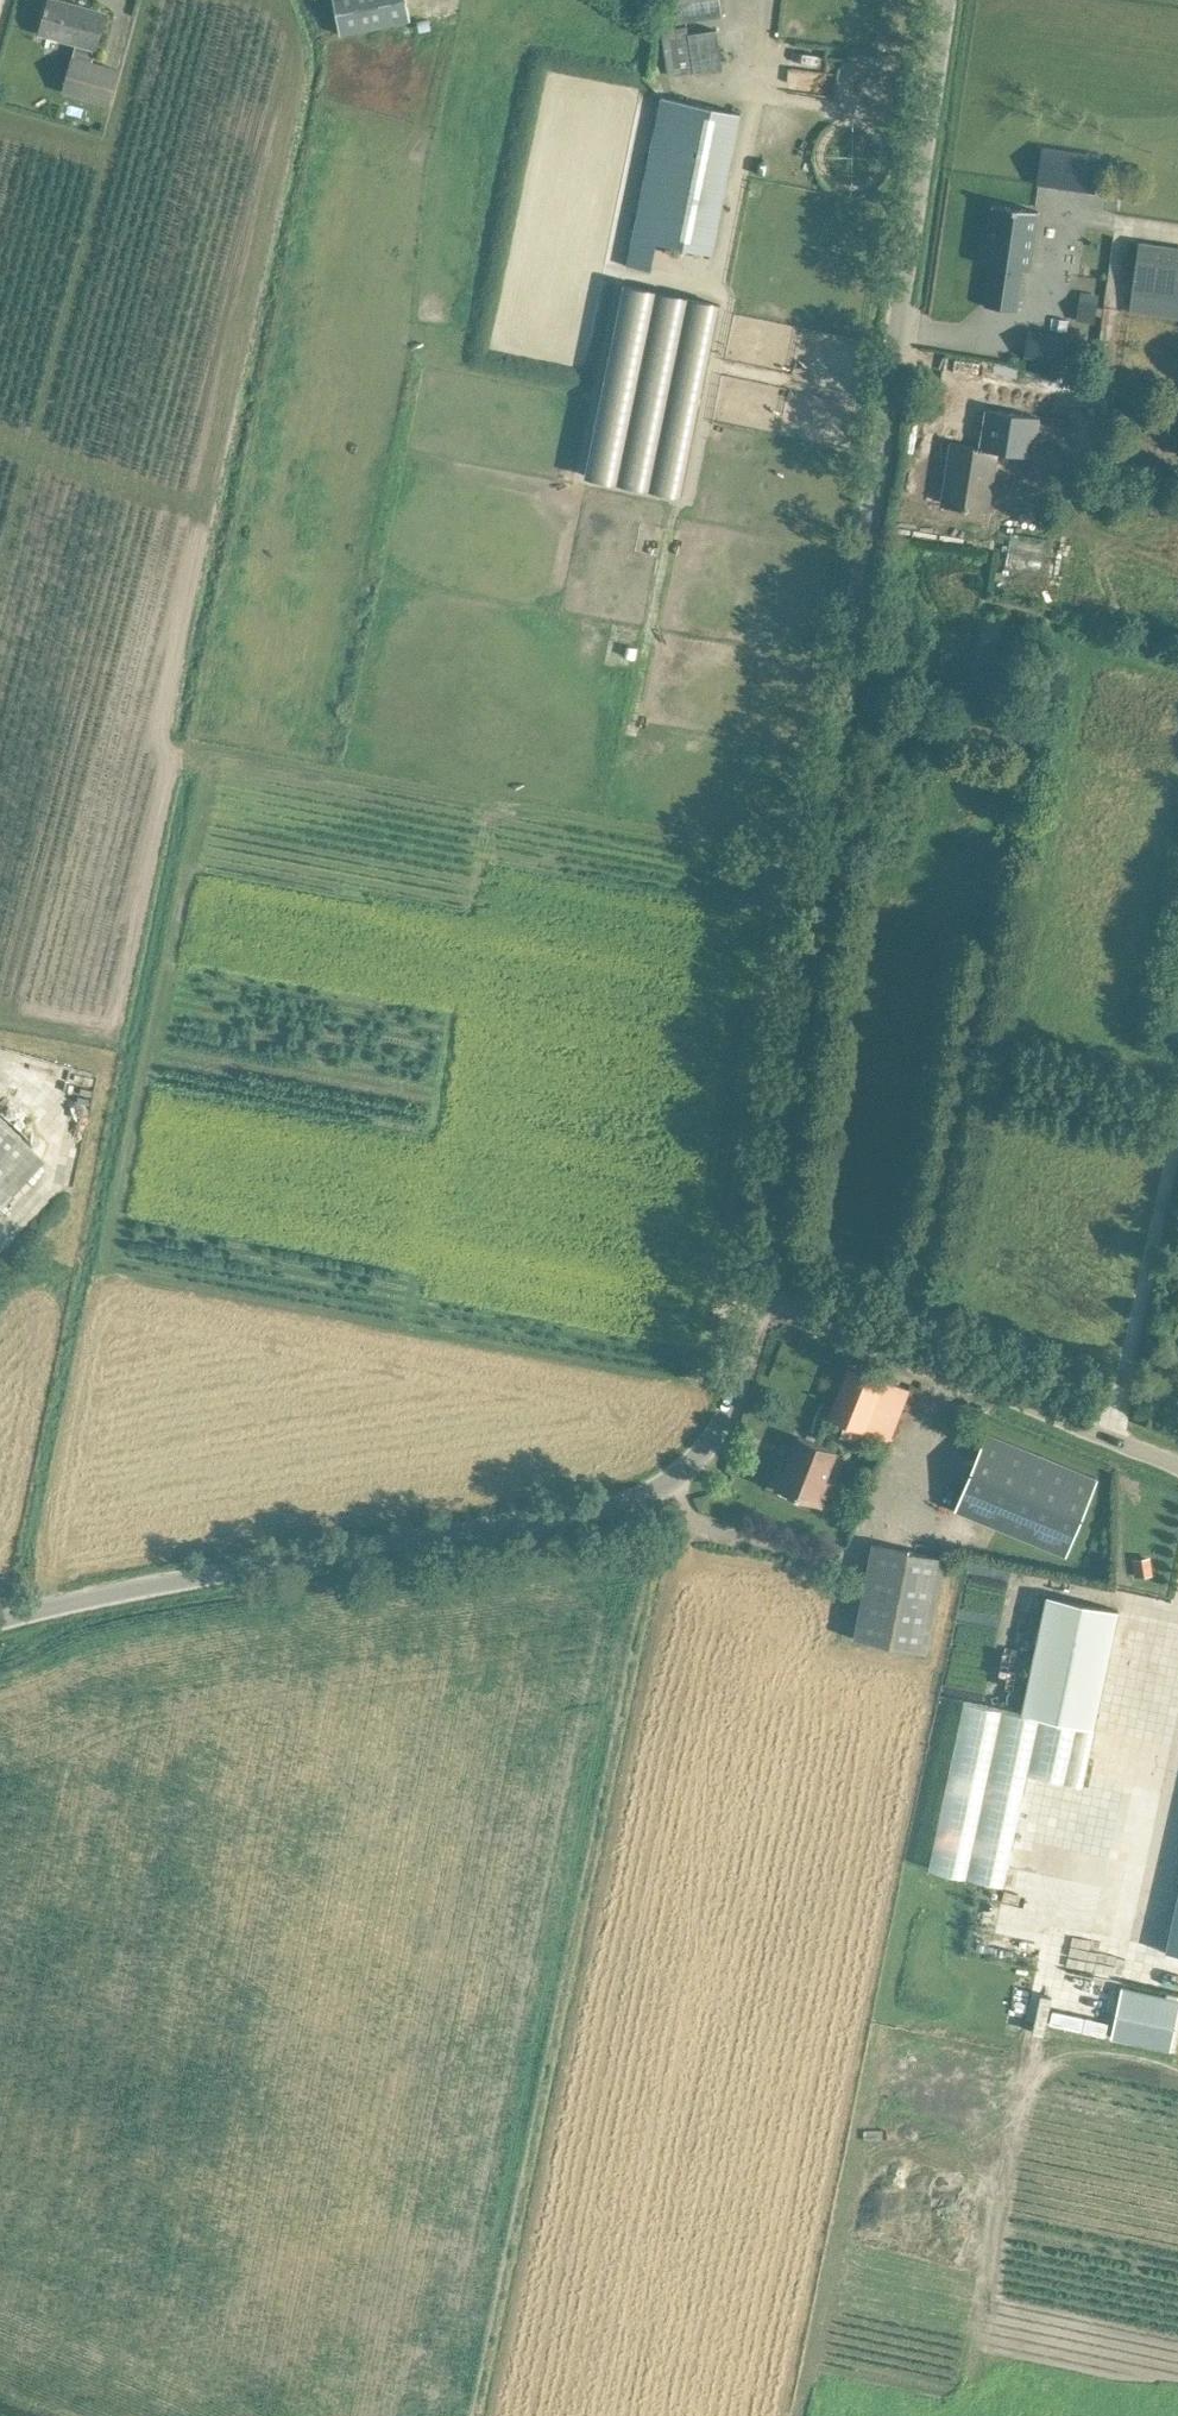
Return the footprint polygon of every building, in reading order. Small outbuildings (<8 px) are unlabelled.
[(43,17),(45,18),(41,34),(76,44),(63,93),(109,105),(119,70),(92,62),(105,14),(56,0),(50,0),(46,13),(45,13),(43,17)] [(340,34),(411,20),(407,0),(334,0),(340,34)] [(722,15),(719,0),(669,0),(673,23),(722,15)] [(686,26),(662,30),(668,76),(722,68),(716,30),(688,35),(686,26)] [(658,100),(630,242),(711,258),(739,116),(658,100)] [(1088,153),(1049,148),(1025,145),(1021,179),(1083,186),(1088,153)] [(982,243),(979,263),(991,265),(985,306),(1017,311),(1023,270),(1030,271),(1039,211),(993,204),(987,244),(982,243)] [(1082,209),(1080,255),(1121,257),(1124,212),(1082,209)] [(1121,311),(1177,319),(1177,247),(1138,241),(1133,283),(1124,282),(1121,311)] [(1118,308),(1120,263),(1041,259),(1039,301),(1070,303),(1070,306),(1118,308)] [(1066,336),(1028,330),(1024,350),(1009,348),(1006,365),(1023,368),(1026,355),(1062,361),(1066,336)] [(1073,379),(1030,372),(1023,416),(987,411),(983,434),(991,435),(988,450),(952,445),(948,469),(954,470),(948,505),(962,507),(962,508),(988,512),(997,452),(1008,454),(1005,472),(1044,479),(1047,457),(1052,458),(1062,390),(1071,391),(1073,379)] [(40,1157),(0,1120),(0,1201),(40,1157)] [(910,1390),(849,1366),(829,1418),(890,1441),(910,1390)] [(987,1433),(955,1509),(1067,1555),(1098,1479),(987,1433)] [(837,1452),(799,1437),(778,1490),(823,1507),(832,1482),(826,1480),(837,1452)] [(1166,1533),(1149,1533),(1149,1555),(1167,1555),(1166,1533)] [(926,1652),(945,1558),(873,1544),(855,1638),(926,1652)] [(1046,1594),(1022,1712),(1094,1727),(1118,1609),(1046,1594)] [(994,1645),(990,1676),(1020,1679),(1023,1648),(994,1645)] [(1177,1754),(1177,1720),(1123,1710),(1115,1755),(1176,1766),(1177,1754)] [(1167,1951),(1177,1953),(1177,1898),(1167,1951)] [(1121,1990),(1111,2038),(1167,2050),(1177,2002),(1121,1990)]
